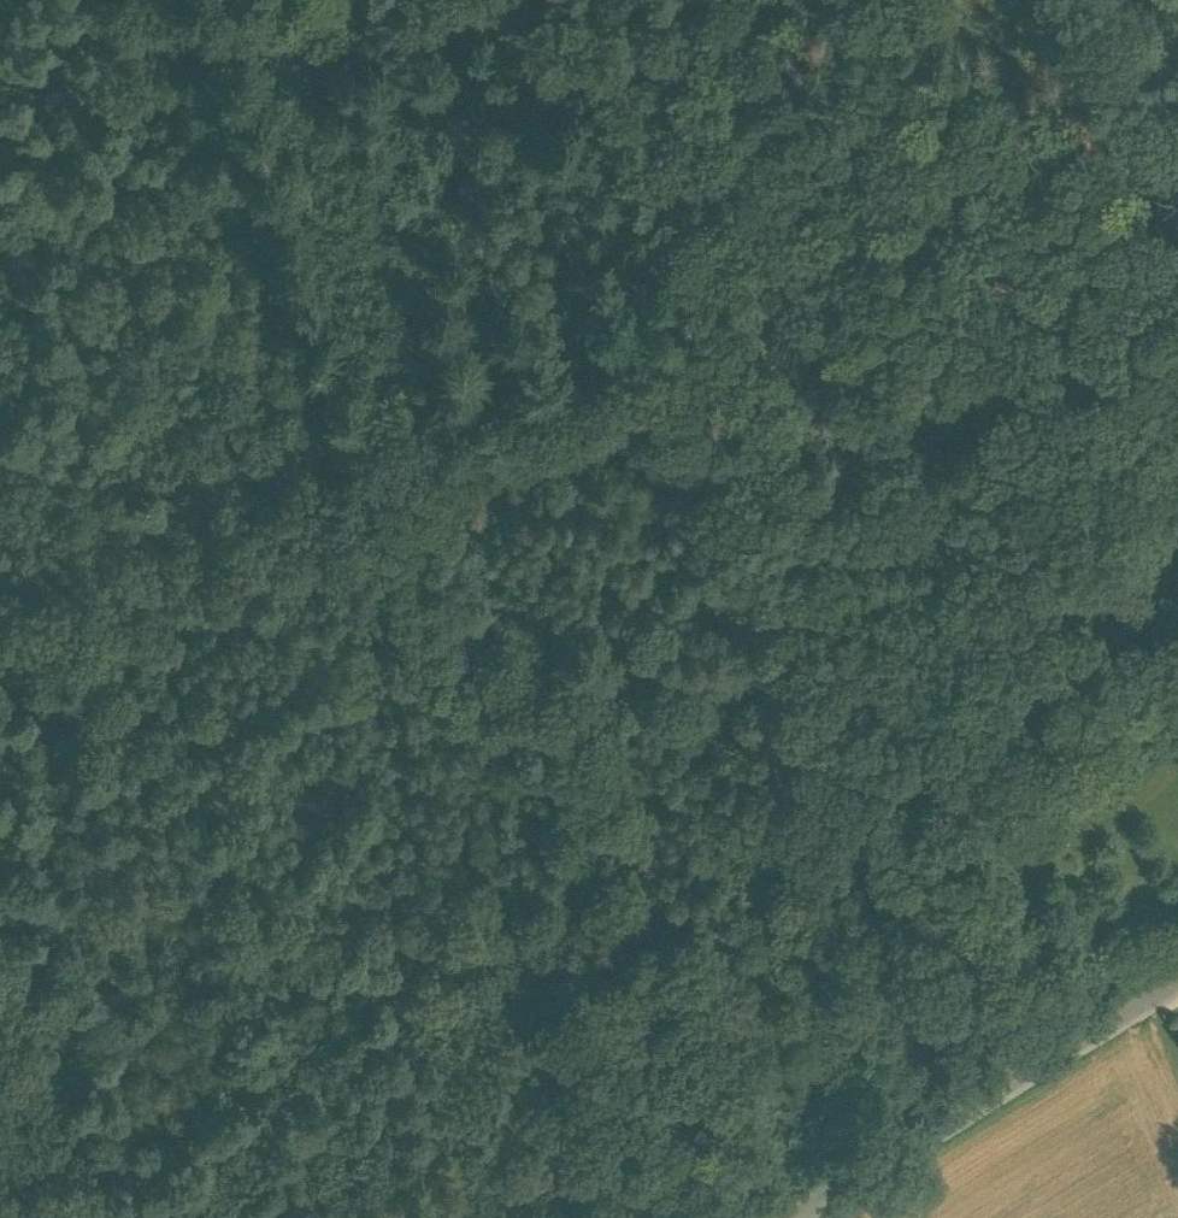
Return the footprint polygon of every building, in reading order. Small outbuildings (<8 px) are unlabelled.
[(1096,713),(1088,699),(1069,709),(1077,723),(1096,713)]
